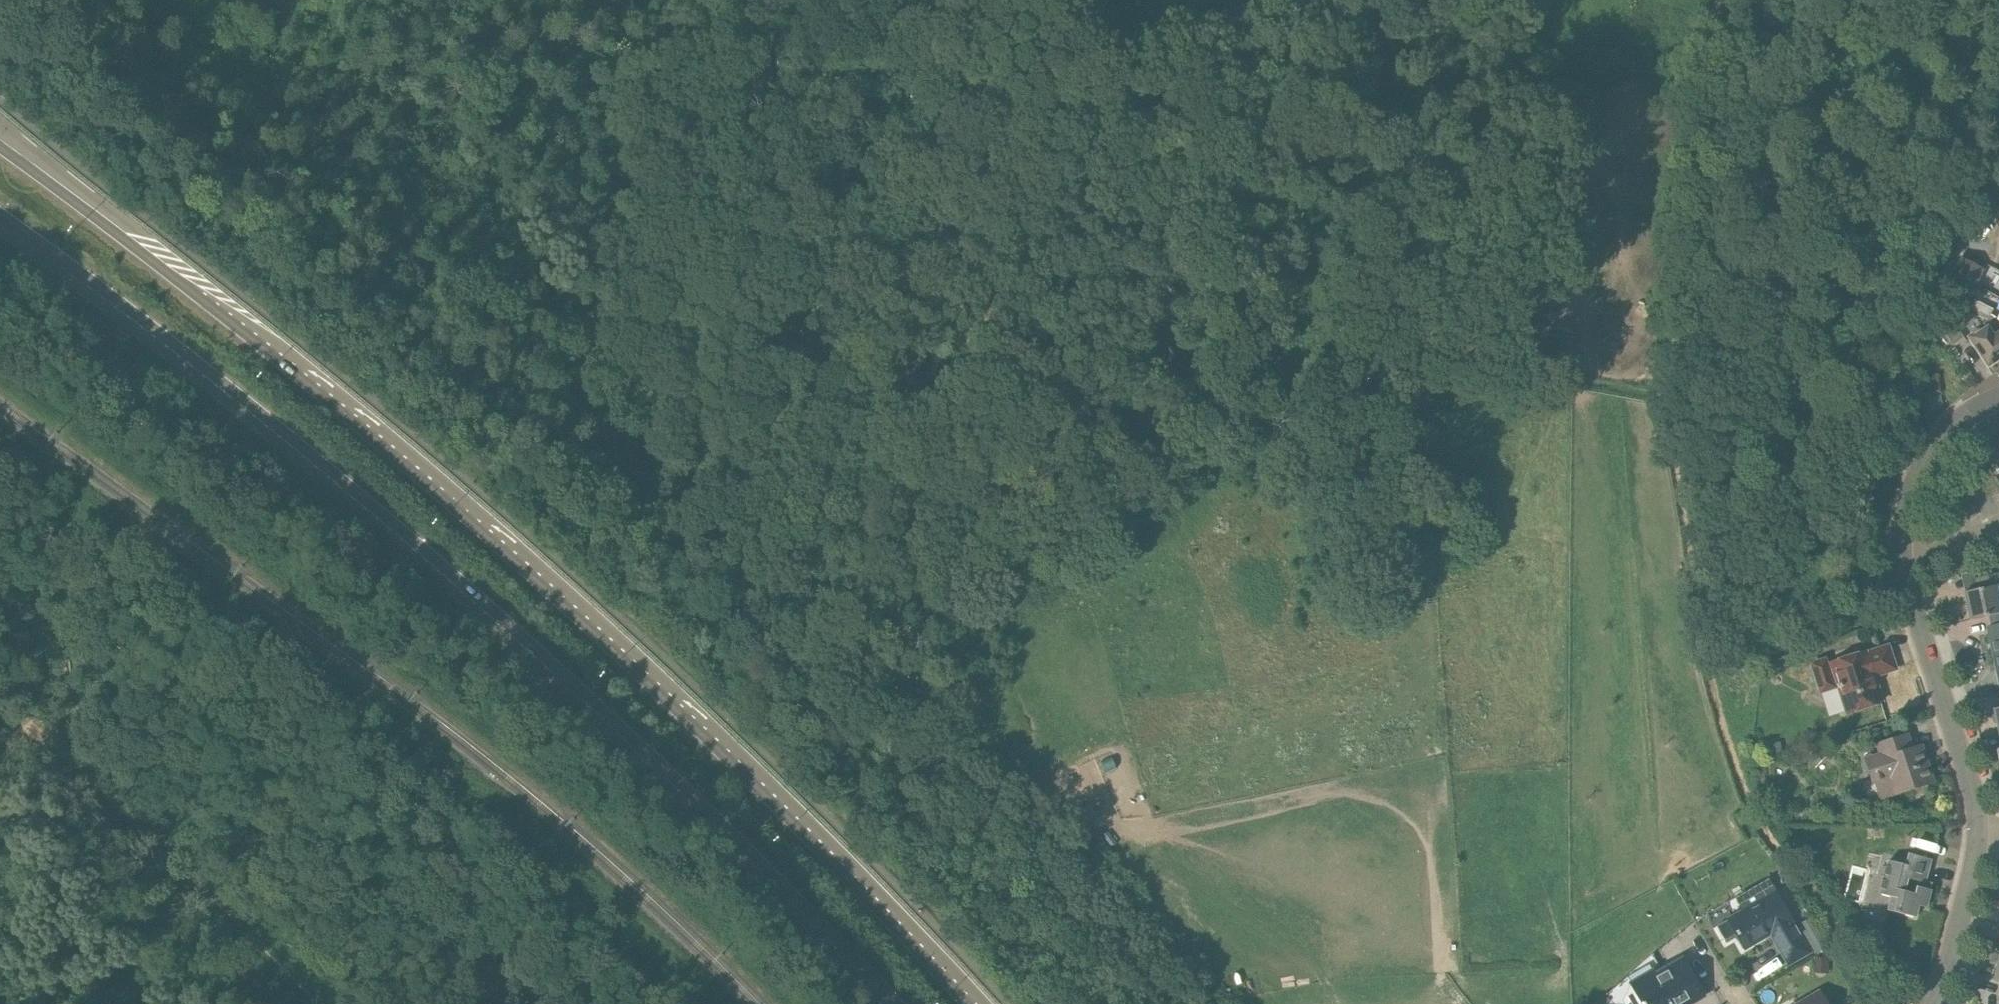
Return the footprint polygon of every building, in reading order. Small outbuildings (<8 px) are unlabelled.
[(1984,270),(1960,257),(1952,273),(1976,285),(1984,270)] [(1998,324),(1998,319),(1990,315),(1992,308),(1974,300),(1968,311),(1977,316),(1987,320),(1991,323),(1998,326),(1998,324)] [(1960,306),(1948,315),(1950,319),(1940,326),(1953,345),(1964,337),(1958,329),(1977,316),(1968,311),(1960,306)] [(1973,335),(1972,333),(1969,335),(1988,365),(1998,358),(1998,327),(1998,326),(1991,323),(1987,320),(1984,323),(1986,327),(1973,335)] [(1929,401),(1931,412),(1939,410),(1938,400),(1929,401)] [(1970,619),(1988,616),(1998,613),(1998,594),(1997,587),(1998,587),(1998,573),(1975,578),(1977,590),(1965,593),(1970,619)] [(1995,656),(1998,655),(1998,613),(1988,616),(1988,617),(1996,616),(1998,627),(1989,629),(1995,656)] [(1845,714),(1863,708),(1882,702),(1872,671),(1894,664),(1888,647),(1866,654),(1866,653),(1828,665),(1825,657),(1809,663),(1819,694),(1836,688),(1845,714)] [(1873,785),(1878,800),(1932,782),(1921,747),(1911,750),(1906,736),(1874,747),(1876,756),(1864,760),(1871,785),(1873,785)] [(1769,757),(1782,755),(1780,743),(1767,745),(1769,757)] [(1816,766),(1826,755),(1818,747),(1807,759),(1816,766)] [(1889,897),(1886,910),(1915,918),(1918,906),(1926,908),(1930,891),(1918,887),(1919,882),(1926,883),(1932,860),(1906,853),(1903,864),(1886,860),(1878,894),(1889,897)] [(1789,964),(1811,951),(1776,893),(1733,917),(1740,929),(1735,931),(1745,948),(1771,933),(1789,964)] [(1804,937),(1814,954),(1828,945),(1819,929),(1804,937)] [(1830,957),(1814,957),(1814,973),(1830,973),(1830,957)] [(1641,1003),(1688,1003),(1703,995),(1683,961),(1648,980),(1646,976),(1630,986),(1641,1003)] [(1819,992),(1799,1003),(1800,1003),(1825,1003),(1819,992)]
